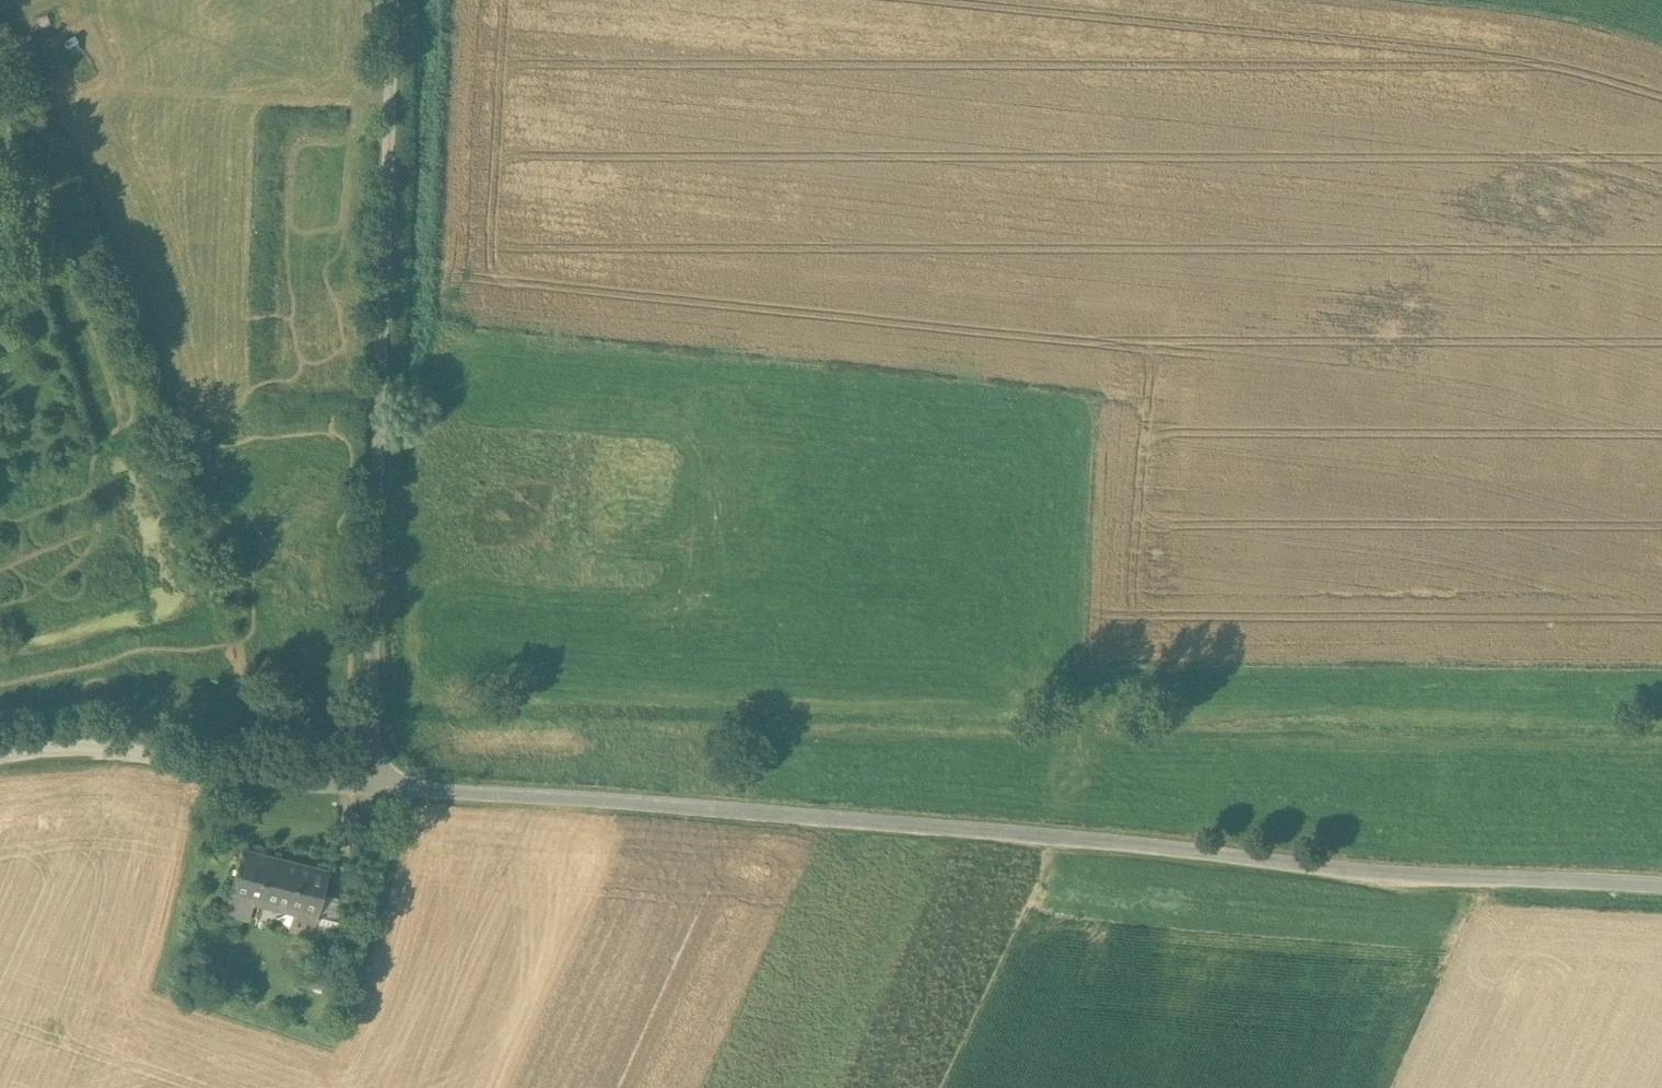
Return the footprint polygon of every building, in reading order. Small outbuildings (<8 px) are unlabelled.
[(329,871),(242,850),(227,911),(250,916),(254,899),(295,909),(319,915),(324,890),(329,871)] [(344,895),(324,890),(319,915),(314,932),(342,939),(348,914),(340,912),(344,895)] [(319,915),(295,909),(291,926),(314,932),(319,915)]
